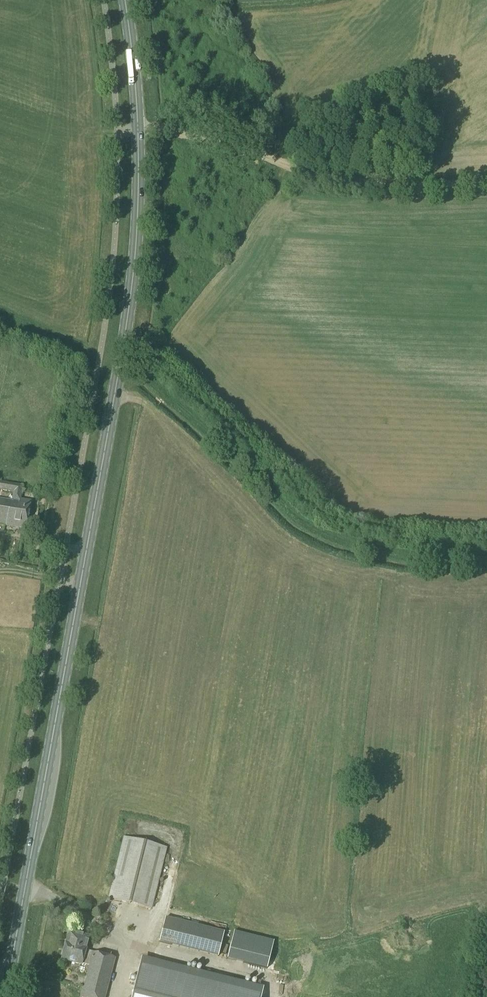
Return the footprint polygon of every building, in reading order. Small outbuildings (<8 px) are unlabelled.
[(19,500),(21,486),(0,483),(0,491),(12,493),(11,500),(0,499),(0,524),(14,526),(14,527),(25,529),(29,501),(19,500)] [(150,909),(165,848),(123,838),(108,898),(150,909)] [(208,937),(222,940),(225,929),(198,923),(196,928),(209,931),(208,937)] [(160,941),(219,953),(222,939),(163,927),(160,941)] [(273,942),(234,932),(227,958),(267,968),(273,942)] [(113,959),(84,951),(87,938),(67,933),(60,960),(80,965),(80,964),(88,966),(80,996),(104,996),(113,959)] [(141,960),(132,996),(260,996),(262,990),(147,962),(141,960)]
